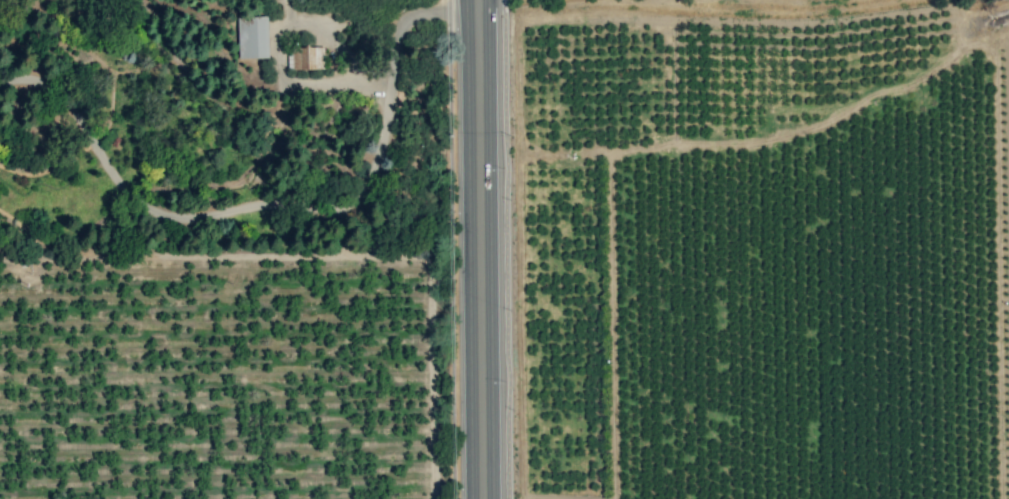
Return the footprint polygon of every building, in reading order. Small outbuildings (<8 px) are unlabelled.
[(269,57),(268,16),(237,16),(238,58),(269,57)] [(288,69),(324,69),(323,46),(287,47),(288,69)]
